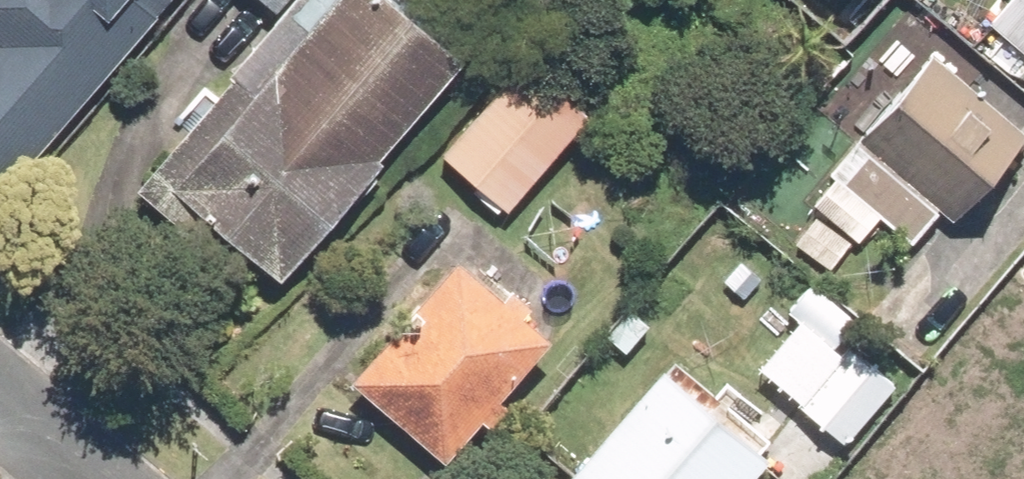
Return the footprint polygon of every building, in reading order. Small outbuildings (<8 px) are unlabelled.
[(165,0),(0,0),(0,200),(165,0)] [(157,193),(262,286),(456,70),(377,0),(329,0),(157,193)] [(989,28),(1023,56),(1023,0),(1012,0),(989,28)] [(859,140),(961,218),(1023,136),(1023,123),(929,50),(859,140)] [(445,154),(513,208),(590,111),(522,57),(445,154)] [(559,344),(464,259),(353,381),(448,466),(559,344)] [(801,409),(840,441),(892,378),(853,346),(801,409)] [(773,451),(663,366),(575,478),(752,478),(773,451)]
